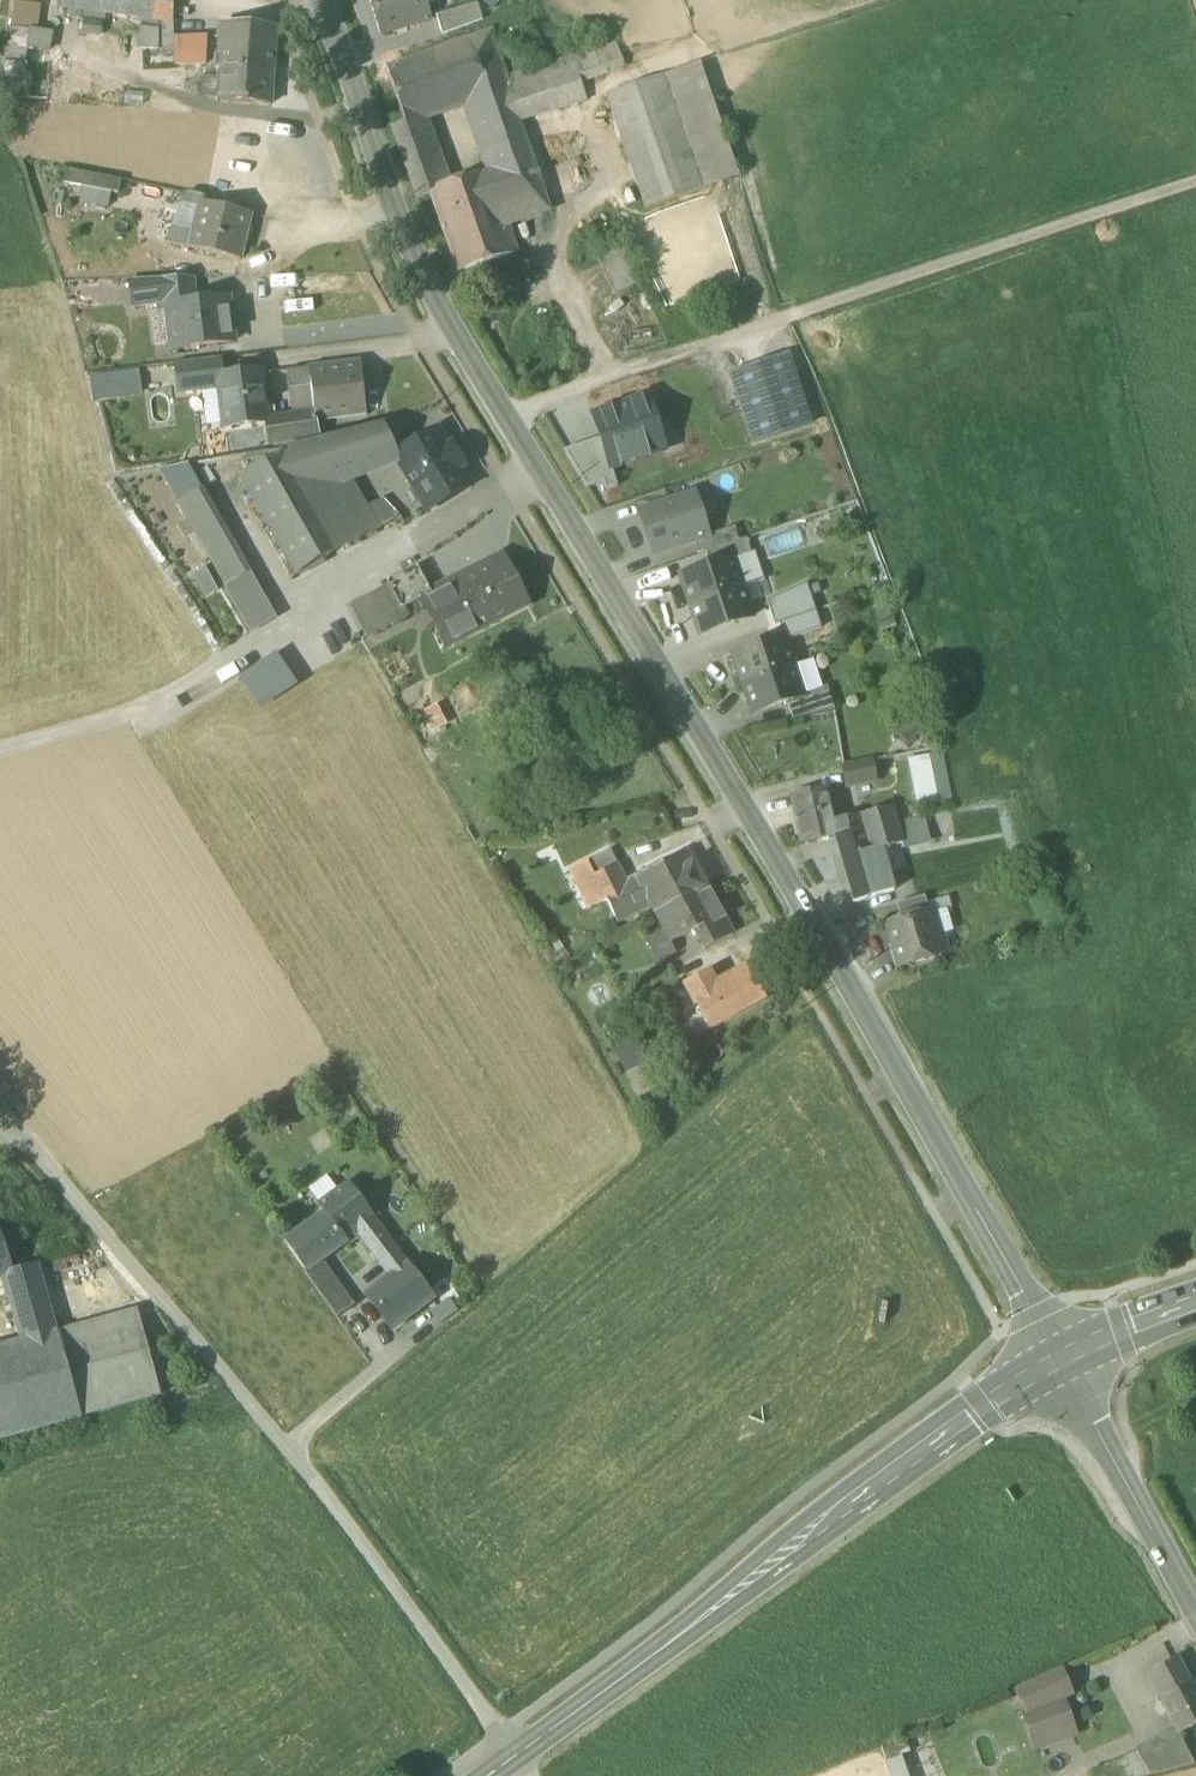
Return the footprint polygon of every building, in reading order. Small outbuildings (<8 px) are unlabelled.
[(142,19),(150,20),(175,19),(172,0),(61,0),(60,7),(142,19)] [(382,34),(430,19),(424,0),(372,0),(382,34)] [(14,2),(10,28),(29,31),(29,28),(37,30),(41,6),(14,2)] [(436,16),(442,36),(483,21),(477,4),(436,16)] [(137,48),(146,50),(160,52),(174,52),(174,37),(174,24),(175,19),(150,20),(142,19),(137,48)] [(103,23),(83,20),(81,35),(100,38),(103,23)] [(219,64),(226,65),(273,68),(275,31),(223,27),(219,64)] [(23,65),(26,50),(29,31),(10,28),(5,62),(23,65)] [(29,28),(29,31),(26,50),(51,54),(54,32),(37,30),(29,28)] [(465,106),(484,100),(510,91),(506,80),(490,33),(386,69),(405,123),(406,126),(418,122),(465,106)] [(174,67),(211,65),(209,35),(174,37),(174,52),(174,67)] [(551,85),(561,109),(581,103),(574,82),(615,69),(608,48),(543,68),(551,85)] [(174,67),(174,52),(160,52),(146,50),(146,68),(174,67)] [(29,103),(33,74),(23,73),(23,65),(5,62),(0,91),(0,99),(29,103)] [(270,103),(273,68),(226,65),(222,100),(270,103)] [(615,121),(646,212),(740,179),(701,67),(607,98),(615,121)] [(510,91),(520,123),(561,109),(543,68),(506,80),(510,91)] [(520,123),(510,91),(484,100),(494,131),(520,123)] [(484,100),(465,106),(480,153),(527,141),(520,123),(494,131),(484,100)] [(423,137),(418,122),(406,126),(405,123),(392,127),(398,146),(423,137)] [(423,137),(398,146),(404,162),(429,154),(423,137)] [(470,177),(481,211),(499,205),(500,207),(544,192),(527,141),(480,153),(487,172),(470,177)] [(404,162),(417,199),(431,194),(430,191),(449,185),(434,152),(429,154),(404,162)] [(111,193),(119,194),(122,180),(67,170),(64,183),(83,187),(111,193)] [(431,194),(457,271),(514,253),(506,228),(500,207),(499,205),(481,211),(470,177),(449,185),(430,191),(431,194)] [(108,208),(111,193),(83,187),(80,202),(108,208)] [(187,193),(186,193),(167,242),(169,243),(189,248),(200,202),(201,197),(204,197),(205,195),(188,192),(187,193)] [(500,207),(506,228),(551,212),(544,192),(500,207)] [(189,248),(239,260),(251,214),(237,211),(200,202),(189,248)] [(587,232),(599,259),(616,251),(612,242),(604,224),(587,232)] [(616,251),(599,259),(596,260),(613,297),(642,284),(626,247),(616,251)] [(194,278),(159,279),(131,280),(134,308),(162,305),(163,312),(170,311),(170,310),(196,306),(196,303),(197,303),(194,278)] [(174,345),(175,349),(232,342),(227,299),(197,303),(196,303),(196,306),(170,310),(170,311),(174,345)] [(174,345),(170,311),(163,312),(147,314),(151,348),(174,345)] [(176,364),(180,392),(221,387),(220,377),(221,377),(219,358),(176,364)] [(731,376),(754,444),(809,426),(786,358),(731,376)] [(315,411),(316,421),(319,421),(320,421),(366,415),(360,362),(310,368),(312,384),(315,411)] [(290,370),(292,386),(312,384),(310,368),(290,370)] [(90,377),(93,400),(138,394),(135,371),(90,377)] [(221,387),(226,427),(266,422),(265,419),(266,419),(260,372),(221,377),(220,377),(221,387)] [(315,411),(312,384),(292,386),(295,414),(315,411)] [(647,398),(592,416),(600,439),(610,469),(611,468),(665,451),(647,398)] [(266,422),(269,446),(321,437),(319,421),(316,421),(315,411),(295,414),(266,419),(265,419),(266,422)] [(291,453),(314,491),(350,476),(396,457),(395,455),(397,454),(383,425),(382,425),(287,449),(290,454),(291,453)] [(396,457),(428,511),(470,486),(459,468),(463,466),(452,446),(448,449),(437,430),(397,454),(395,455),(396,457)] [(610,469),(600,439),(566,450),(588,487),(603,482),(605,491),(618,487),(611,468),(610,469)] [(297,576),(346,547),(314,491),(291,453),(290,454),(240,478),(297,576)] [(160,470),(180,505),(200,493),(185,465),(160,470)] [(365,505),(350,476),(314,491),(346,547),(377,530),(365,505)] [(248,576),(200,493),(180,505),(228,588),(248,576)] [(694,495),(640,513),(654,554),(694,541),(707,536),(694,495)] [(365,505),(377,530),(392,521),(380,497),(365,505)] [(694,541),(698,555),(705,552),(739,541),(735,527),(707,536),(694,541)] [(705,552),(710,566),(732,558),(733,559),(751,553),(746,538),(739,541),(705,552)] [(756,583),(764,581),(754,552),(751,553),(733,559),(742,588),(756,583)] [(680,576),(690,605),(742,588),(733,559),(732,558),(710,566),(680,576)] [(421,599),(446,647),(528,605),(507,563),(491,572),(487,563),(431,592),(431,594),(421,599)] [(387,582),(389,586),(353,604),(370,637),(407,619),(402,609),(421,599),(431,594),(431,592),(417,566),(387,582)] [(248,576),(228,588),(251,629),(270,618),(248,576)] [(748,605),(762,600),(756,583),(742,588),(748,605)] [(806,584),(767,603),(775,625),(816,611),(806,584)] [(207,596),(214,610),(230,602),(223,588),(207,596)] [(748,605),(742,588),(690,605),(700,635),(752,618),(748,605)] [(816,611),(775,625),(779,639),(784,638),(785,641),(821,629),(816,611)] [(733,654),(743,684),(794,667),(785,641),(784,638),(779,639),(733,654)] [(243,679),(260,706),(292,685),(275,658),(243,679)] [(813,661),(794,667),(804,695),(822,689),(813,661)] [(804,697),(804,695),(794,667),(743,684),(753,714),(787,702),(804,697)] [(787,702),(793,720),(835,711),(827,687),(822,689),(804,695),(804,697),(787,702)] [(914,761),(923,805),(938,802),(929,758),(914,761)] [(846,792),(877,785),(872,766),(842,773),(846,792)] [(805,841),(836,834),(833,822),(826,790),(796,797),(805,841)] [(890,849),(903,845),(897,823),(896,820),(892,807),(859,814),(863,829),(869,852),(881,849),(881,851),(890,849)] [(833,822),(836,834),(863,829),(859,814),(833,822)] [(925,817),(897,823),(903,845),(903,846),(931,840),(925,819),(925,817)] [(869,852),(863,829),(836,834),(854,900),(892,890),(888,874),(881,851),(881,849),(869,852)] [(881,851),(888,874),(896,872),(890,849),(881,851)] [(586,866),(593,879),(619,866),(612,853),(586,866)] [(652,908),(655,914),(675,903),(676,905),(707,889),(687,854),(635,879),(652,908)] [(593,879),(613,927),(652,908),(635,879),(628,883),(619,866),(593,879)] [(671,943),(700,928),(723,917),(707,889),(676,905),(675,903),(655,914),(671,943)] [(897,904),(902,920),(930,912),(925,896),(897,904)] [(893,941),(900,966),(942,954),(946,946),(942,934),(935,929),(930,912),(902,920),(893,923),(898,939),(893,941)] [(730,929),(723,917),(700,928),(706,941),(730,929)] [(657,961),(674,950),(667,939),(650,950),(657,961)] [(686,983),(711,1029),(765,999),(748,967),(715,985),(707,972),(686,983)] [(309,1190),(319,1205),(338,1191),(327,1177),(309,1190)] [(348,1244),(360,1236),(354,1228),(370,1216),(347,1184),(338,1191),(319,1205),(325,1212),(347,1242),(347,1243),(348,1244)] [(284,1241),(306,1272),(322,1260),(347,1243),(347,1242),(325,1212),(284,1241)] [(360,1236),(390,1276),(406,1265),(407,1264),(370,1216),(354,1228),(360,1236)] [(4,1276),(4,1275),(12,1272),(0,1237),(0,1278),(4,1276)] [(338,1318),(355,1305),(322,1260),(306,1272),(338,1318)] [(82,1417),(161,1395),(138,1310),(58,1332),(56,1325),(39,1265),(12,1272),(4,1275),(4,1276),(9,1295),(21,1335),(23,1342),(0,1348),(0,1439),(82,1417)] [(432,1299),(406,1265),(390,1276),(365,1294),(392,1329),(432,1299)] [(4,1276),(0,1278),(0,1297),(9,1295),(4,1276)] [(430,1314),(440,1326),(458,1310),(449,1299),(430,1314)] [(1147,1674),(1161,1700),(1192,1684),(1178,1657),(1147,1674)] [(1061,1697),(1071,1694),(1060,1667),(1013,1684),(1023,1711),(1061,1697)] [(1192,1684),(1161,1700),(1159,1701),(1175,1731),(1177,1735),(1179,1735),(1195,1726),(1195,1689),(1193,1683),(1192,1684)] [(1023,1711),(1036,1747),(1074,1733),(1061,1697),(1023,1711)] [(1136,1752),(1150,1775),(1194,1765),(1179,1735),(1177,1735),(1175,1731),(1136,1752)] [(1095,1775),(1148,1775),(1150,1775),(1136,1752),(1094,1770),(1095,1775)]
